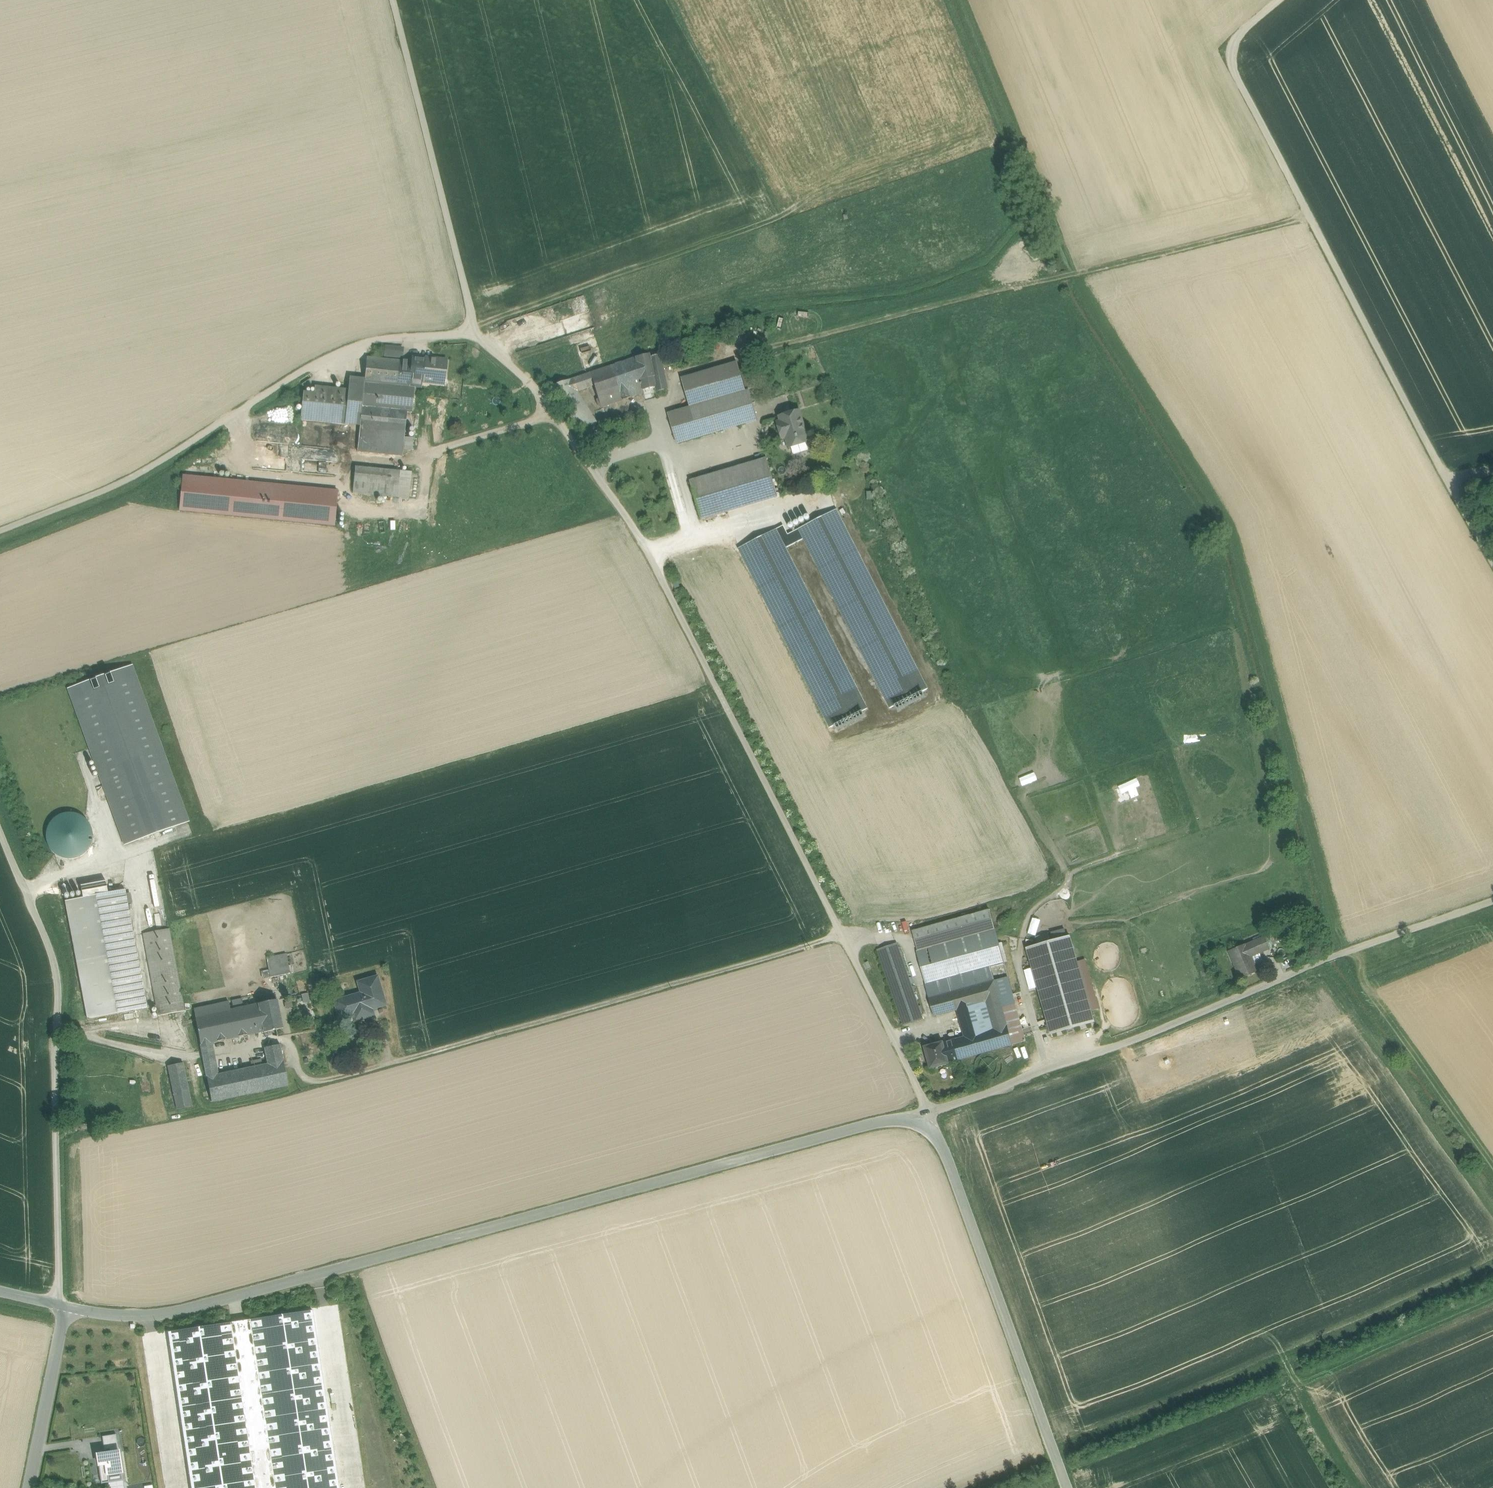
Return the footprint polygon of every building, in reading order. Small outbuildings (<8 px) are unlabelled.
[(704,261),(723,254),(720,245),(700,251),(704,261)] [(402,355),(403,345),(384,343),(383,353),(402,355)] [(657,350),(649,353),(649,354),(635,357),(641,384),(642,384),(653,381),(655,391),(666,388),(659,354),(658,355),(657,350)] [(635,357),(569,379),(577,392),(594,385),(598,398),(596,399),(598,405),(601,407),(644,393),(642,384),(641,384),(635,357)] [(394,360),(367,358),(365,382),(392,385),(394,360)] [(447,360),(425,358),(425,360),(423,380),(423,381),(445,384),(447,360)] [(412,362),(411,379),(423,380),(425,360),(413,359),(412,362)] [(412,362),(394,360),(392,385),(410,387),(410,386),(411,379),(412,362)] [(737,362),(683,378),(692,407),(745,392),(737,362)] [(752,364),(741,368),(748,391),(759,387),(752,364)] [(411,379),(410,386),(415,387),(422,387),(423,381),(423,380),(411,379)] [(577,392),(569,379),(551,386),(577,427),(595,421),(593,418),(577,392)] [(365,382),(349,380),(348,389),(349,389),(345,424),(360,425),(362,407),(365,382)] [(392,385),(365,382),(362,407),(407,411),(407,412),(412,412),(415,387),(410,386),(410,387),(392,385)] [(348,389),(315,386),(315,393),(307,392),(305,393),(304,394),(303,395),(301,419),(345,424),(349,389),(348,389)] [(692,407),(670,414),(679,443),(756,420),(747,391),(745,392),(692,407)] [(407,411),(362,407),(360,425),(360,427),(405,431),(407,412),(407,411)] [(799,410),(779,416),(781,421),(777,422),(782,439),(786,438),(789,448),(791,447),(794,454),(796,455),(808,451),(809,449),(807,442),(809,442),(799,410)] [(405,431),(360,427),(357,451),(403,456),(403,450),(404,437),(405,431)] [(414,438),(404,437),(403,450),(412,450),(414,438)] [(767,458),(690,481),(702,519),(779,496),(767,458)] [(411,473),(356,467),(353,492),(408,498),(411,473)] [(182,474),(178,511),(334,524),(338,488),(182,474)] [(784,528),(739,551),(830,731),(869,711),(788,550),(804,542),(890,711),(929,691),(838,512),(788,537),(784,528)] [(135,669),(72,692),(126,844),(190,822),(135,669)] [(1022,785),(1037,779),(1034,772),(1019,778),(1022,785)] [(1127,810),(1143,807),(1141,800),(1126,803),(1127,810)] [(88,857),(90,816),(48,814),(47,855),(88,857)] [(125,890),(66,901),(88,1019),(147,1008),(125,890)] [(912,931),(918,950),(994,929),(989,910),(912,931)] [(1032,917),(1028,933),(1036,934),(1039,919),(1032,917)] [(169,929),(143,934),(158,1016),(184,1011),(169,929)] [(994,929),(918,950),(927,984),(952,977),(991,968),(1005,964),(994,929)] [(1070,936),(1026,948),(1051,1035),(1094,1022),(1070,936)] [(1259,939),(1264,951),(1270,949),(1265,937),(1259,939)] [(1259,939),(1230,951),(1242,979),(1259,972),(1252,956),(1264,951),(1259,939)] [(891,988),(910,981),(897,944),(878,950),(891,988)] [(286,954),(266,958),(270,977),(289,973),(286,954)] [(952,977),(956,991),(995,980),(991,968),(952,977)] [(377,977),(357,982),(361,993),(336,1000),(338,1007),(336,1008),(339,1017),(341,1018),(346,1017),(347,1014),(355,1012),(358,1020),(373,1015),(371,1007),(383,1004),(380,993),(382,993),(377,977)] [(952,977),(927,984),(931,998),(956,991),(952,977)] [(1008,977),(995,980),(1000,1000),(1013,996),(1008,977)] [(1000,1000),(995,980),(956,991),(931,998),(936,1016),(957,1010),(986,1002),(993,1029),(978,1033),(973,1015),(960,1019),(965,1037),(958,1039),(964,1059),(1012,1045),(1003,1011),(1000,1000)] [(910,981),(891,988),(904,1025),(923,1019),(910,981)] [(1013,996),(1000,1000),(1003,1011),(1017,1007),(1013,996)] [(277,999),(258,1004),(264,1031),(264,1032),(283,1028),(277,999)] [(228,1001),(194,1009),(195,1017),(200,1045),(202,1051),(212,1049),(211,1043),(264,1031),(258,1004),(230,1010),(228,1001)] [(957,1010),(960,1019),(973,1015),(978,1033),(993,1029),(986,1002),(957,1010)] [(1017,1007),(1003,1011),(1012,1045),(1026,1041),(1017,1007)] [(264,1036),(265,1043),(269,1043),(269,1045),(279,1043),(277,1033),(264,1036)] [(958,1039),(943,1043),(943,1042),(925,1047),(931,1069),(949,1064),(948,1063),(964,1059),(958,1039)] [(280,1044),(264,1048),(268,1064),(283,1060),(280,1044)] [(212,1049),(202,1051),(203,1058),(213,1056),(212,1049)] [(268,1064),(206,1077),(211,1102),(288,1085),(283,1060),(268,1064)] [(183,1063),(167,1066),(177,1109),(192,1106),(183,1063)] [(116,1434),(102,1437),(104,1450),(109,1449),(118,1447),(116,1434)] [(187,1462),(191,1487),(338,1487),(331,1439),(187,1462)] [(118,1447),(109,1449),(110,1453),(97,1455),(100,1475),(107,1474),(122,1472),(118,1447)] [(122,1472),(107,1474),(108,1483),(123,1480),(122,1472)]
